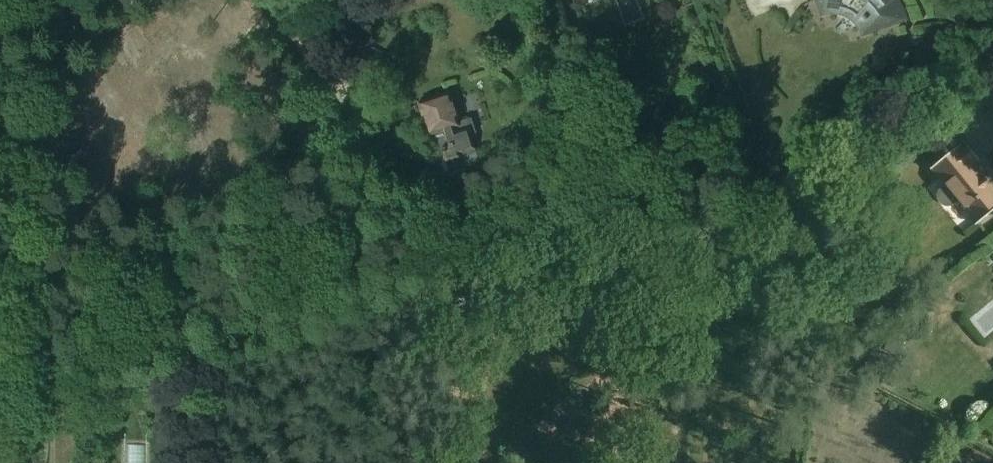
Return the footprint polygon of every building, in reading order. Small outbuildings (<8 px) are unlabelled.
[(861,30),(881,15),(906,17),(902,0),(816,0),(820,13),(832,12),(840,13),(845,15),(850,19),(854,23),(861,30)] [(428,135),(462,124),(452,92),(418,102),(428,135)] [(981,227),(992,217),(992,172),(983,160),(968,141),(934,167),(981,227)] [(116,433),(114,461),(129,462),(132,434),(116,433)]
